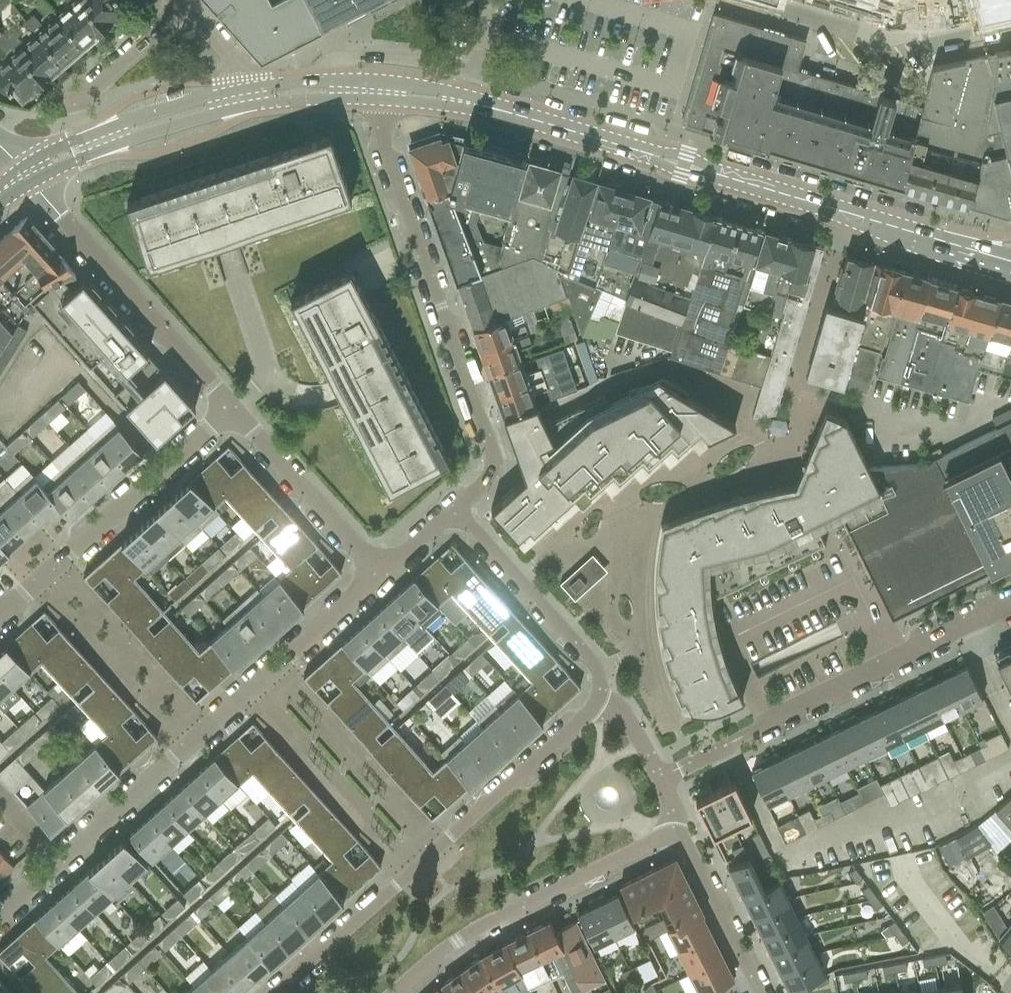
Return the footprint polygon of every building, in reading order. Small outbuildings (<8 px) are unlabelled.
[(9,0),(0,0),(0,9),(9,0)] [(79,1),(104,29),(125,10),(116,0),(80,0),(79,1)] [(309,0),(206,0),(262,61),(324,29),(309,0)] [(324,29),(381,0),(309,0),(324,29)] [(897,21),(990,0),(828,0),(897,21)] [(79,1),(59,18),(84,46),(104,29),(79,1)] [(899,186),(901,187),(921,105),(797,69),(806,40),(804,39),(715,13),(714,16),(717,17),(710,44),(708,43),(707,45),(709,45),(702,70),(701,69),(700,71),(701,71),(694,95),(693,95),(693,97),(694,97),(687,122),(686,121),(685,123),(687,123),(709,129),(709,130),(710,131),(711,129),(733,136),(733,137),(734,137),(734,136),(757,143),(756,144),(758,144),(758,143),(780,150),(780,151),(782,152),(782,151),(804,157),(804,158),(805,159),(806,158),(828,164),(828,165),(830,166),(830,165),(852,171),(852,172),(853,173),(853,172),(876,178),(875,179),(877,180),(877,178),(899,185),(899,186)] [(33,14),(24,21),(32,30),(40,23),(33,14)] [(59,18),(39,36),(64,64),(84,46),(59,18)] [(5,54),(15,46),(6,37),(0,31),(0,47),(5,54)] [(13,31),(6,37),(15,46),(21,40),(13,31)] [(39,36),(19,53),(44,81),(64,64),(39,36)] [(969,203),(973,204),(1006,214),(1010,213),(1010,49),(996,52),(978,174),(969,203)] [(901,187),(969,207),(969,203),(978,174),(996,52),(932,67),(921,105),(901,187)] [(19,53),(0,70),(0,79),(10,91),(13,88),(23,99),(44,81),(19,53)] [(329,134),(300,143),(127,202),(148,265),(351,197),(331,139),(329,134)] [(409,148),(455,281),(480,273),(451,189),(464,143),(439,138),(409,148)] [(480,273),(505,266),(501,255),(510,215),(526,160),(464,143),(451,189),(480,273)] [(513,216),(510,215),(501,255),(505,266),(534,257),(540,260),(554,218),(569,173),(530,161),(524,181),(513,216)] [(555,268),(567,296),(582,335),(603,288),(596,285),(568,272),(579,235),(595,181),(572,174),(559,220),(554,218),(540,260),(539,264),(555,268)] [(596,285),(601,270),(625,189),(600,182),(584,237),(579,235),(568,272),(596,285)] [(626,298),(647,236),(646,236),(639,234),(644,216),(650,197),(625,189),(601,270),(596,285),(603,288),(626,298)] [(715,216),(659,199),(653,219),(648,237),(647,236),(626,298),(614,332),(672,350),(688,301),(704,251),(715,216)] [(0,239),(0,274),(14,289),(58,250),(26,215),(0,239)] [(672,350),(670,356),(715,371),(719,373),(729,343),(731,343),(731,342),(743,304),(752,278),(748,277),(756,249),(762,230),(729,220),(715,216),(704,251),(688,301),(673,347),(672,350)] [(752,278),(743,304),(766,311),(772,290),(775,291),(789,238),(765,231),(760,250),(756,264),(752,278)] [(772,290),(766,311),(783,316),(785,309),(782,309),(786,296),(787,294),(802,299),(809,277),(805,276),(814,245),(789,238),(775,291),(772,290)] [(762,387),(761,387),(752,415),(754,416),(779,402),(824,248),(814,245),(805,276),(809,277),(802,299),(787,294),(782,309),(785,309),(783,316),(771,355),(772,355),(762,387)] [(29,299),(43,287),(46,285),(50,284),(76,275),(58,251),(58,250),(14,289),(25,303),(29,299)] [(805,373),(842,384),(844,378),(877,263),(847,254),(834,298),(831,306),(826,305),(805,373)] [(455,281),(473,329),(507,317),(567,296),(555,268),(539,264),(540,260),(534,257),(505,266),(480,273),(455,281)] [(895,310),(906,272),(877,263),(844,378),(869,386),(879,351),(881,352),(894,310),(895,310)] [(350,268),(344,271),(290,299),(389,489),(448,458),(350,268)] [(882,357),(877,376),(899,382),(929,278),(906,272),(895,310),(898,311),(884,357),(882,357)] [(1,306),(3,308),(10,302),(23,316),(28,307),(25,303),(14,289),(0,274),(0,304),(1,306)] [(899,382),(926,390),(957,286),(929,278),(899,382)] [(43,287),(29,299),(90,368),(103,357),(126,383),(114,394),(156,442),(195,407),(129,333),(120,323),(112,314),(103,304),(96,296),(88,287),(83,281),(72,290),(63,298),(55,289),(50,284),(46,285),(43,287)] [(55,289),(63,298),(72,290),(64,281),(55,289)] [(998,299),(957,286),(926,390),(969,402),(978,368),(998,299)] [(981,369),(1000,374),(1010,338),(1010,302),(998,299),(978,368),(981,369)] [(555,311),(558,321),(571,316),(568,306),(555,311)] [(571,316),(558,321),(564,335),(577,330),(571,316)] [(473,329),(480,350),(528,333),(525,323),(511,328),(507,317),(473,329)] [(12,332),(10,331),(8,328),(6,325),(0,318),(0,352),(12,332)] [(0,352),(0,373),(26,330),(17,325),(12,332),(0,352)] [(480,350),(488,372),(522,360),(518,348),(532,343),(528,333),(480,350)] [(1000,374),(1010,377),(1010,338),(1000,374)] [(729,343),(719,373),(745,381),(754,349),(731,342),(731,343),(729,343)] [(488,372),(495,395),(566,370),(559,349),(537,357),(540,368),(527,372),(522,360),(488,372)] [(754,349),(745,381),(761,387),(762,387),(772,355),(771,355),(754,349)] [(526,476),(491,507),(492,507),(498,514),(518,537),(522,541),(615,646),(659,739),(724,707),(728,704),(740,699),(736,691),(729,676),(834,624),(841,639),(889,615),(891,619),(892,618),(932,598),(844,417),(826,409),(763,440),(685,393),(688,388),(670,377),(664,380),(647,370),(623,382),(630,396),(517,453),(526,476)] [(495,395),(503,415),(537,403),(534,392),(547,388),(551,398),(573,391),(566,370),(495,395)] [(78,383),(66,394),(73,400),(84,390),(78,383)] [(54,404),(42,415),(49,422),(60,411),(54,404)] [(42,415),(30,426),(37,433),(49,422),(42,415)] [(114,421),(95,437),(124,470),(143,454),(114,421)] [(841,515),(892,618),(990,570),(1010,560),(1010,421),(924,464),(870,467),(883,494),(841,515)] [(87,428),(69,444),(77,453),(107,486),(124,470),(95,437),(87,428)] [(18,437),(6,447),(13,454),(24,443),(18,437)] [(77,453),(59,469),(89,502),(107,486),(77,453)] [(215,457),(190,480),(214,507),(226,496),(238,485),(242,490),(256,477),(243,462),(231,474),(215,457)] [(51,460),(32,477),(59,506),(70,519),(89,502),(59,469),(51,460)] [(30,474),(12,489),(41,522),(59,506),(32,477),(30,474)] [(282,505),(256,477),(242,490),(238,485),(226,496),(255,529),(282,505)] [(190,480),(173,495),(197,522),(202,528),(219,512),(215,508),(214,507),(190,480)] [(0,487),(0,510),(24,537),(38,525),(41,522),(12,489),(5,482),(0,487)] [(173,495),(156,510),(180,537),(185,543),(202,528),(197,522),(173,495)] [(223,500),(215,508),(219,512),(220,513),(228,506),(223,500)] [(8,552),(24,537),(0,510),(0,544),(8,552)] [(156,510),(139,526),(163,553),(168,558),(185,543),(180,537),(156,510)] [(279,521),(261,536),(278,554),(266,565),(279,579),(291,569),(303,558),(299,553),(313,540),(288,512),(279,521)] [(139,526),(122,541),(146,568),(151,573),(156,569),(168,558),(163,553),(139,526)] [(235,531),(223,542),(231,551),(243,539),(235,531)] [(340,571),(332,562),(320,573),(305,557),(318,546),(313,540),(299,553),(303,558),(291,569),(279,579),(303,606),(341,572),(340,571),(341,570),(340,571)] [(106,602),(111,607),(126,594),(122,589),(134,578),(146,568),(122,541),(83,576),(84,576),(83,577),(84,577),(92,586),(104,574),(119,590),(106,602)] [(250,547),(237,558),(244,566),(256,554),(250,547)] [(214,550),(201,561),(209,570),(222,559),(214,550)] [(437,556),(413,578),(437,605),(451,592),(464,581),(468,586),(481,575),(464,557),(450,570),(437,556)] [(201,561),(189,572),(197,581),(209,570),(201,561)] [(227,567),(216,577),(223,585),(233,575),(234,575),(235,574),(228,566),(227,567)] [(451,592),(437,605),(442,610),(454,624),(468,611),(489,634),(504,620),(513,611),(481,575),(468,586),(464,581),(451,592)] [(203,588),(202,589),(209,597),(210,596),(211,596),(223,585),(216,577),(203,588)] [(126,594),(111,607),(136,635),(163,611),(134,578),(122,589),(126,594)] [(413,578),(395,594),(419,621),(423,625),(424,626),(442,610),(437,605),(413,578)] [(279,579),(262,594),(286,621),(303,606),(279,579)] [(180,580),(167,591),(175,600),(188,589),(180,580)] [(257,589),(240,604),(245,610),(269,636),(286,621),(262,594),(257,589)] [(395,594),(377,610),(402,637),(406,642),(418,655),(436,639),(424,626),(423,625),(419,621),(395,594)] [(193,597),(182,607),(189,615),(198,606),(200,605),(193,597)] [(240,604),(222,620),(227,626),(251,652),(268,638),(269,636),(245,610),(240,604)] [(377,610),(359,626),(384,653),(389,658),(406,642),(402,637),(377,610)] [(509,626),(494,640),(526,675),(531,681),(541,673),(544,670),(539,665),(551,654),(519,618),(509,626)] [(198,652),(169,619),(142,642),(168,671),(183,657),(187,662),(198,652)] [(31,622),(5,645),(30,672),(42,661),(54,651),(58,655),(72,642),(59,628),(46,639),(31,622)] [(227,626),(211,640),(235,667),(251,652),(227,626)] [(359,626),(342,642),(366,669),(371,674),(389,658),(384,653),(359,626)] [(467,638),(455,649),(463,657),(475,646),(467,638)] [(209,691),(235,667),(211,640),(198,652),(187,662),(183,657),(168,671),(181,685),(193,674),(209,691)] [(97,670),(72,642),(58,655),(54,651),(42,661),(71,694),(97,670)] [(326,703),(332,709),(344,698),(339,692),(352,681),(366,669),(342,642),(303,676),(304,677),(303,678),(304,678),(314,689),(329,676),(341,689),(326,703)] [(0,650),(0,673),(13,687),(30,672),(5,645),(0,650)] [(994,653),(1010,689),(1010,645),(994,653)] [(480,652),(468,663),(476,671),(487,660),(480,652)] [(551,654),(539,665),(544,670),(556,659),(551,654)] [(436,666),(432,670),(439,678),(443,674),(436,666)] [(943,671),(946,677),(947,676),(963,708),(982,699),(967,667),(953,673),(950,667),(943,671)] [(366,669),(352,681),(357,687),(371,674),(366,669)] [(432,670),(420,681),(427,689),(439,678),(432,670)] [(13,687),(0,673),(0,699),(13,687)] [(457,673),(444,684),(452,692),(464,681),(457,673)] [(521,691),(517,694),(542,721),(580,686),(569,674),(554,687),(541,673),(531,681),(521,691)] [(526,675),(515,685),(521,691),(531,681),(526,675)] [(931,677),(925,680),(943,718),(963,708),(947,676),(946,677),(934,683),(931,677)] [(77,701),(107,734),(119,723),(115,719),(129,706),(104,677),(77,701)] [(504,679),(486,695),(494,704),(524,737),(542,721),(517,694),(512,688),(504,679)] [(917,691),(908,695),(924,727),(929,738),(948,729),(943,718),(925,680),(918,683),(921,689),(917,691)] [(344,698),(332,709),(364,745),(389,723),(357,687),(352,681),(339,692),(344,698)] [(452,693),(444,684),(427,700),(435,709),(452,693)] [(408,691),(396,702),(403,710),(415,700),(408,691)] [(892,696),(886,699),(904,737),(924,727),(908,695),(895,702),(892,696)] [(51,696),(38,707),(46,716),(59,705),(51,696)] [(882,708),(869,714),(885,747),(904,737),(886,699),(879,702),(882,708)] [(494,704),(477,720),(482,726),(506,753),(524,737),(494,704)] [(119,723),(107,734),(95,745),(119,771),(157,737),(156,736),(157,736),(157,735),(156,736),(148,727),(135,738),(121,722),(134,711),(129,706),(115,719),(119,723)] [(420,706),(409,717),(416,725),(428,714),(420,706)] [(65,712),(53,723),(60,731),(72,720),(65,712)] [(853,715),(847,718),(866,756),(885,747),(869,714),(856,721),(853,715)] [(29,715),(17,726),(25,735),(37,724),(29,715)] [(409,717),(395,729),(402,737),(416,725),(409,717)] [(843,727),(830,733),(846,766),(866,756),(847,718),(840,721),(843,727)] [(477,720),(459,736),(464,742),(488,769),(506,753),(482,726),(477,720)] [(17,726),(4,737),(12,746),(25,735),(17,726)] [(402,737),(395,729),(370,751),(402,788),(415,776),(420,782),(432,771),(402,737)] [(44,731),(31,742),(38,750),(51,739),(44,731)] [(979,748),(985,760),(1009,748),(1001,732),(985,740),(987,744),(979,748)] [(814,734),(808,737),(827,775),(846,766),(830,733),(818,740),(814,734)] [(238,735),(214,757),(238,784),(252,771),(264,760),(269,765),(281,754),(265,736),(250,749),(238,735)] [(459,736),(441,752),(446,758),(470,785),(488,769),(464,742),(459,736)] [(804,746),(792,753),(807,785),(827,775),(808,737),(801,740),(804,746)] [(31,742),(19,753),(26,761),(38,750),(31,742)] [(95,745),(78,760),(102,786),(119,771),(95,745)] [(970,752),(962,756),(966,764),(968,768),(976,764),(974,760),(970,752)] [(776,753),(769,756),(788,794),(807,785),(792,753),(779,759),(776,753)] [(314,790),(281,754),(269,765),(264,760),(252,771),(289,813),(314,790)] [(788,794),(769,756),(763,759),(766,765),(752,772),(768,804),(788,794)] [(938,756),(919,766),(929,787),(949,778),(947,773),(938,756)] [(962,756),(954,760),(960,773),(968,768),(966,764),(962,756)] [(0,770),(0,777),(13,792),(27,779),(29,782),(40,794),(44,790),(22,766),(14,757),(0,770)] [(214,757),(197,772),(221,799),(238,784),(214,757)] [(433,792),(446,807),(470,785),(446,758),(432,771),(420,782),(415,776),(402,788),(419,806),(433,792)] [(78,760),(61,775),(85,802),(102,786),(78,760)] [(919,766),(899,775),(910,797),(929,787),(919,766)] [(197,772),(180,787),(204,814),(221,799),(197,772)] [(61,775),(44,790),(68,817),(85,802),(61,775)] [(910,797),(899,775),(888,781),(895,794),(887,798),(891,806),(910,797)] [(734,781),(714,790),(732,825),(751,816),(734,781)] [(866,783),(857,788),(859,792),(865,803),(873,799),(866,783)] [(180,787),(163,802),(187,829),(204,814),(180,787)] [(44,790),(40,794),(26,806),(50,833),(68,817),(44,790)] [(714,790),(695,799),(712,834),(731,825),(714,790)] [(865,803),(859,792),(851,797),(856,808),(865,803)] [(995,810),(1010,828),(1010,796),(995,810)] [(295,819),(332,860),(344,849),(340,844),(352,833),(319,797),(295,819)] [(163,802),(146,818),(170,845),(187,829),(163,802)] [(830,810),(822,814),(826,822),(834,818),(830,810)] [(826,822),(822,814),(814,819),(817,826),(826,822)] [(777,825),(781,834),(783,839),(785,842),(792,839),(794,838),(806,832),(798,815),(777,825)] [(268,817),(256,828),(263,836),(275,825),(268,817)] [(170,845),(146,818),(128,833),(152,860),(170,845)] [(281,831),(268,843),(275,851),(288,839),(281,831)] [(251,832),(239,843),(246,851),(258,840),(251,832)] [(759,832),(751,836),(756,847),(764,843),(759,832)] [(344,849),(332,860),(328,864),(318,873),(342,900),(380,865),(381,864),(380,863),(380,864),(369,852),(355,866),(343,852),(358,839),(352,833),(340,844),(344,849)] [(123,838),(105,854),(130,881),(147,865),(123,838)] [(764,843),(756,847),(762,857),(769,854),(764,843)] [(742,845),(731,850),(735,857),(746,852),(742,845)] [(228,853),(217,863),(224,871),(235,861),(228,853)] [(256,853),(245,863),(252,871),(263,861),(256,853)] [(105,854),(89,869),(113,896),(130,881),(105,854)] [(0,862),(0,868),(5,874),(14,866),(6,857),(0,862)] [(748,857),(728,867),(735,881),(744,898),(764,888),(748,857)] [(672,859),(620,885),(633,910),(639,921),(642,922),(653,916),(646,903),(663,894),(676,920),(677,923),(678,926),(701,914),(703,913),(677,861),(676,858),(675,858),(672,859)] [(323,859),(313,868),(318,873),(328,864),(323,859)] [(217,863),(204,874),(212,882),(224,871),(217,863)] [(245,863),(233,875),(240,882),(252,871),(245,863)] [(855,868),(848,873),(855,883),(862,878),(855,868)] [(89,869),(71,885),(95,912),(113,896),(89,869)] [(318,873),(300,889),(324,916),(342,900),(318,873)] [(764,888),(744,898),(753,917),(788,900),(779,881),(764,888)] [(194,884),(182,894),(189,902),(201,892),(194,884)] [(71,885),(53,901),(77,928),(95,912),(71,885)] [(221,885),(209,895),(216,903),(228,893),(221,885)] [(868,885),(861,890),(868,900),(875,895),(868,885)] [(300,889),(282,905),(306,932),(324,916),(300,889)] [(602,895),(595,898),(614,936),(634,927),(618,894),(605,901),(602,895)] [(209,895),(197,907),(204,915),(216,903),(209,895)] [(875,895),(868,900),(875,909),(882,904),(875,895)] [(164,910),(171,918),(172,918),(184,906),(177,898),(167,908),(164,910)] [(614,936),(595,898),(589,901),(592,907),(578,914),(594,946),(614,936)] [(788,900),(753,917),(762,936),(797,918),(788,900)] [(53,901),(35,917),(59,944),(77,928),(53,901)] [(1010,948),(1010,923),(1007,927),(993,904),(981,912),(998,937),(1007,945),(1010,948)] [(282,905),(264,921),(289,948),(306,932),(282,905)] [(677,923),(667,928),(668,931),(679,952),(712,936),(701,914),(678,926),(677,923)] [(25,984),(38,973),(33,968),(45,957),(59,944),(35,917),(0,948),(0,956),(8,964),(22,951),(34,964),(19,978),(25,984)] [(186,917),(174,928),(181,935),(193,925),(186,917)] [(667,928),(662,917),(644,926),(642,931),(646,939),(667,928)] [(797,918),(762,936),(771,954),(806,937),(797,918)] [(154,919),(143,929),(150,937),(162,927),(154,919)] [(529,930),(544,958),(554,953),(574,992),(579,992),(606,980),(585,936),(576,919),(561,926),(565,935),(559,938),(550,920),(529,930)] [(894,920),(887,925),(894,935),(901,930),(894,920)] [(264,921),(247,937),(271,964),(289,948),(264,921)] [(174,928),(161,939),(168,947),(181,935),(174,928)] [(130,941),(137,949),(150,937),(143,929),(131,940),(130,941)] [(529,930),(506,941),(522,974),(527,984),(530,989),(552,978),(543,958),(544,958),(529,930)] [(901,930),(894,935),(901,944),(908,940),(901,930)] [(679,952),(689,974),(723,957),(712,936),(679,952)] [(247,937),(229,953),(253,980),(271,964),(247,937)] [(806,937),(771,954),(780,973),(815,956),(806,937)] [(481,955),(500,986),(504,992),(519,992),(511,980),(522,974),(506,941),(481,955)] [(150,949),(138,960),(145,967),(157,957),(150,949)] [(118,951),(106,962),(114,970),(126,959),(118,951)] [(211,969),(232,992),(238,992),(253,980),(229,953),(211,969)] [(945,954),(933,956),(935,964),(946,962),(945,954)] [(461,969),(478,992),(494,992),(493,992),(500,986),(481,955),(461,969)] [(815,956),(780,973),(789,992),(814,980),(824,974),(815,956)] [(933,956),(921,958),(923,967),(935,964),(933,956)] [(25,984),(33,992),(78,992),(45,957),(33,968),(38,973),(25,984)] [(639,965),(647,980),(661,972),(654,957),(639,965)] [(678,979),(685,992),(706,992),(732,979),(734,979),(723,957),(689,974),(678,979)] [(138,960),(126,970),(133,978),(145,967),(138,960)] [(905,961),(893,964),(895,972),(906,970),(905,961)] [(893,964),(882,966),(883,974),(895,972),(893,964)] [(636,966),(629,969),(635,980),(641,977),(636,966)] [(100,967),(89,977),(96,985),(108,975),(101,967),(100,967)] [(193,985),(200,992),(232,992),(211,969),(193,985)] [(461,969),(441,984),(450,992),(478,992),(461,969)] [(635,980),(629,969),(622,972),(627,983),(635,980)] [(865,969),(854,971),(855,980),(867,977),(865,969)] [(854,971),(842,974),(843,982),(855,980),(854,971)] [(824,974),(814,980),(817,987),(828,981),(824,974)] [(102,992),(103,992),(116,992),(121,989),(114,981),(102,992)] [(651,982),(644,989),(647,992),(657,992),(651,982)] [(940,987),(941,992),(962,992),(961,983),(940,987)]
